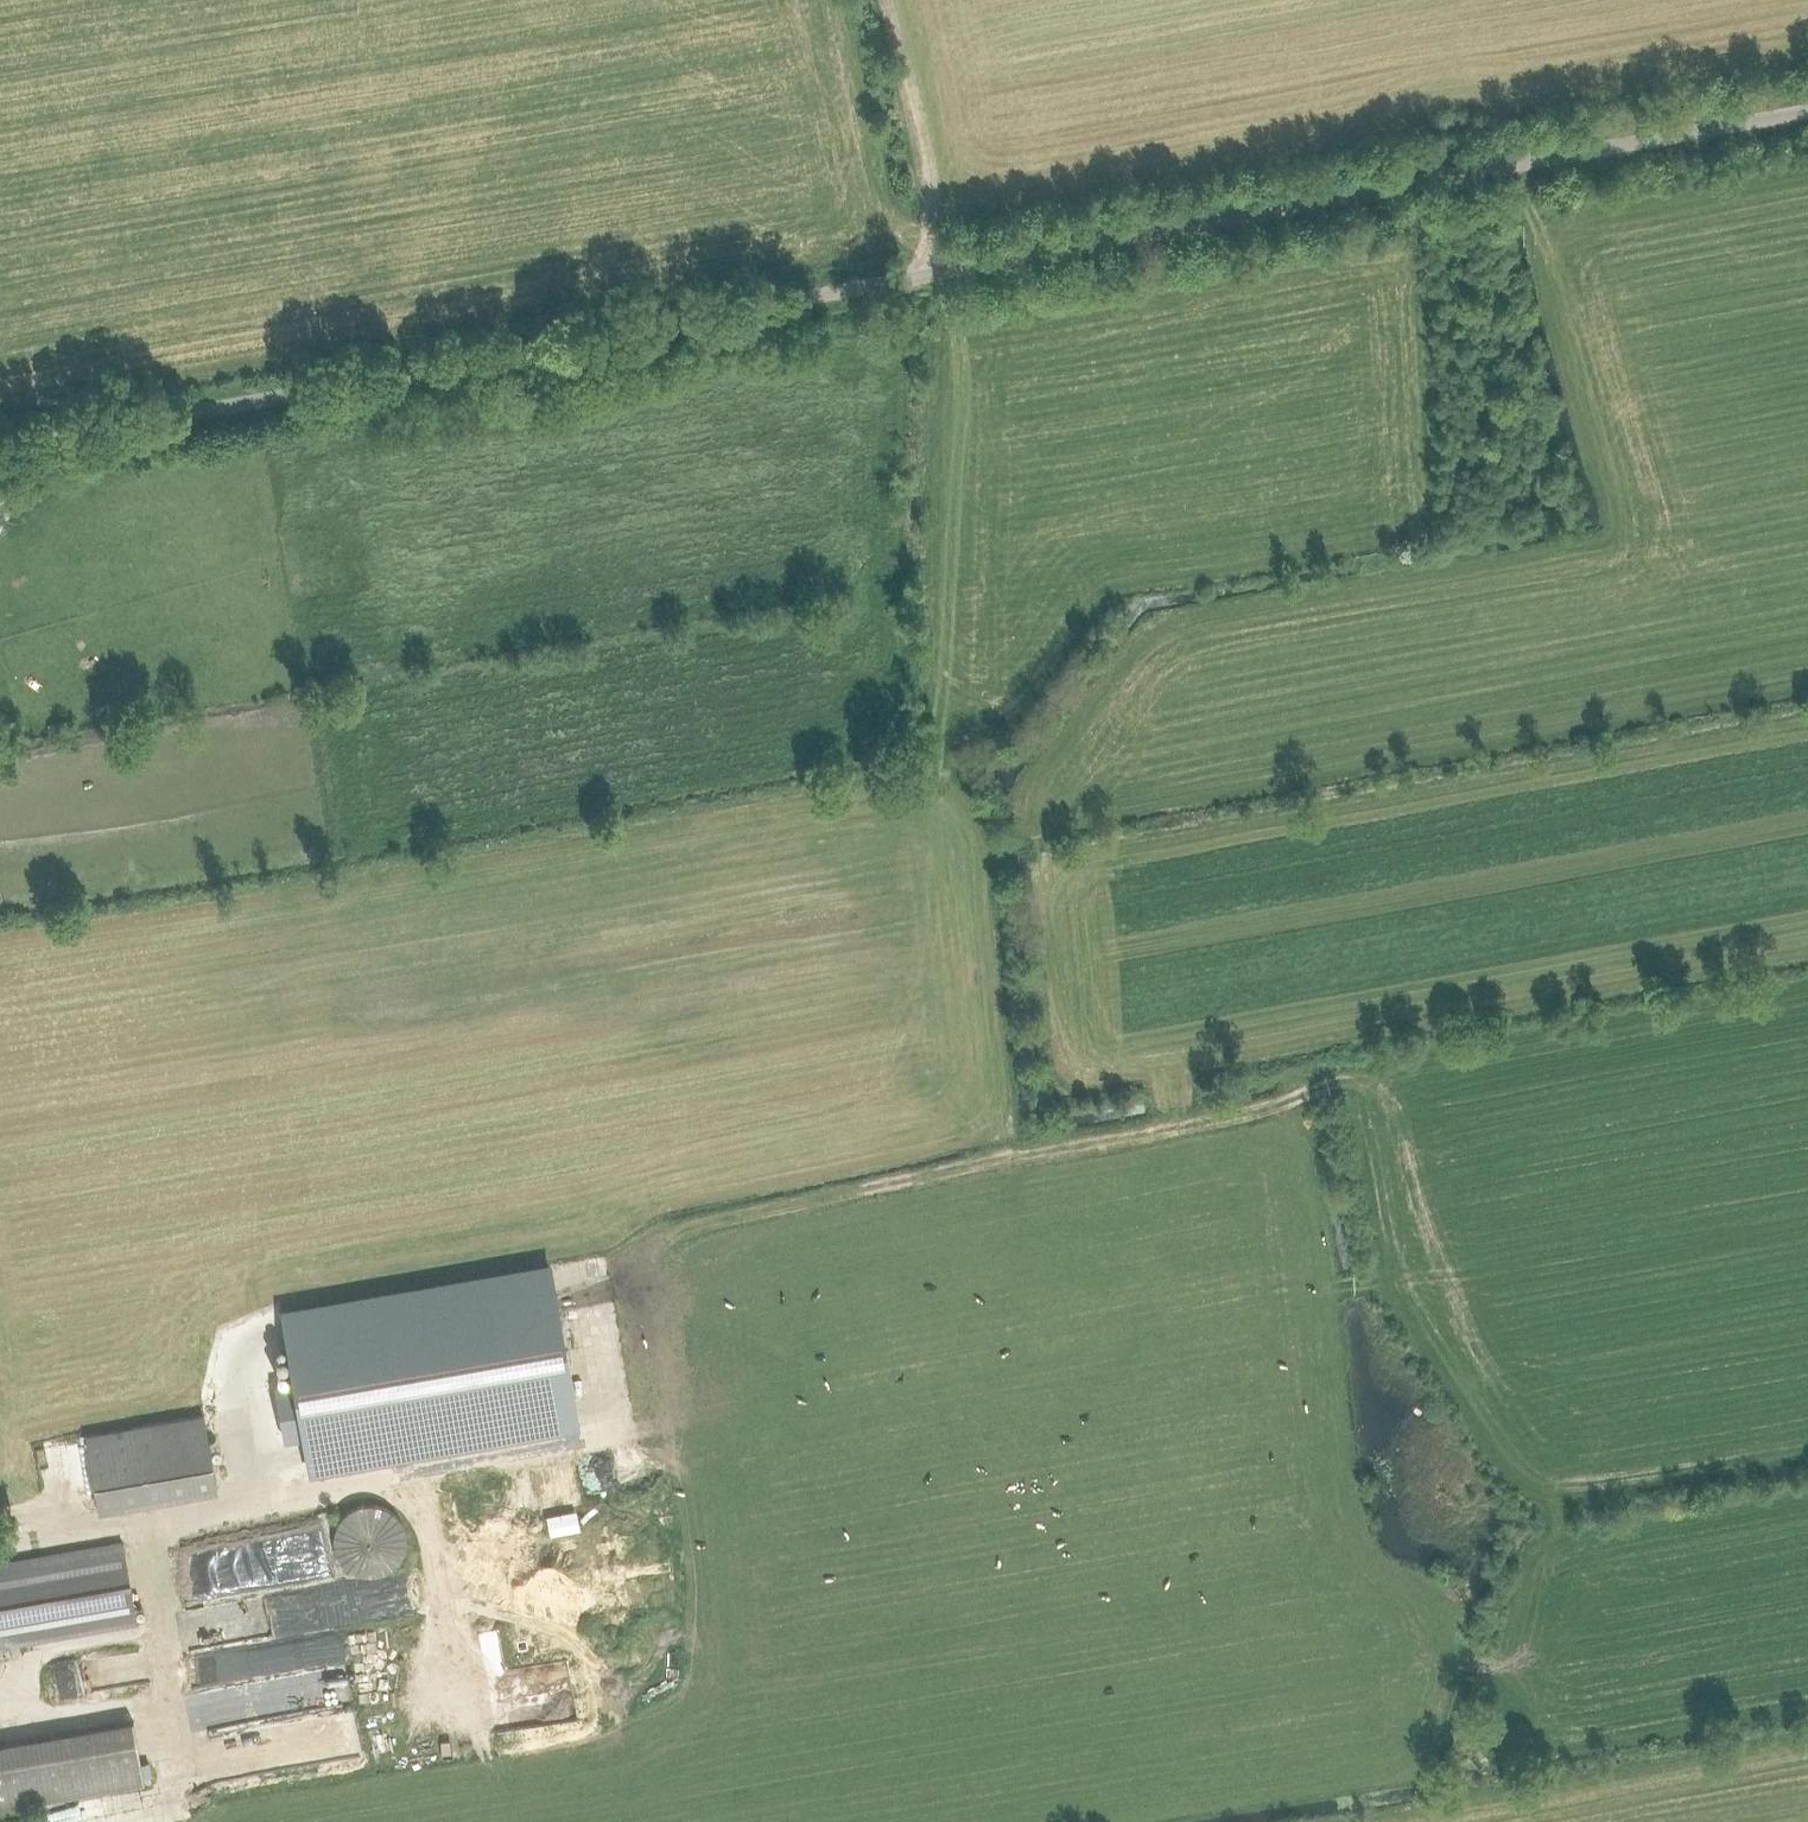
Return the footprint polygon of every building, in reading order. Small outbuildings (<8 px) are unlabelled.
[(285,1441),(304,1437),(309,1469),(577,1423),(550,1268),(282,1314),(294,1382),(276,1386),(285,1441)] [(87,1435),(100,1510),(217,1490),(204,1414),(87,1435)] [(372,1503),(363,1504),(354,1507),(347,1512),(341,1519),(337,1527),(335,1536),(336,1545),(339,1554),(343,1562),(350,1568),(358,1572),(367,1575),(376,1575),(385,1573),(393,1568),(399,1562),(404,1554),(407,1546),(408,1537),(406,1528),(402,1520),(396,1513),(389,1507),(381,1504),(372,1503)] [(136,1623),(122,1543),(0,1564),(0,1647),(136,1623)] [(217,1653),(225,1686),(338,1662),(331,1629),(217,1653)] [(197,1647),(198,1693),(219,1692),(218,1647),(197,1647)] [(0,1745),(0,1808),(43,1800),(67,1796),(144,1783),(133,1721),(0,1745)]
